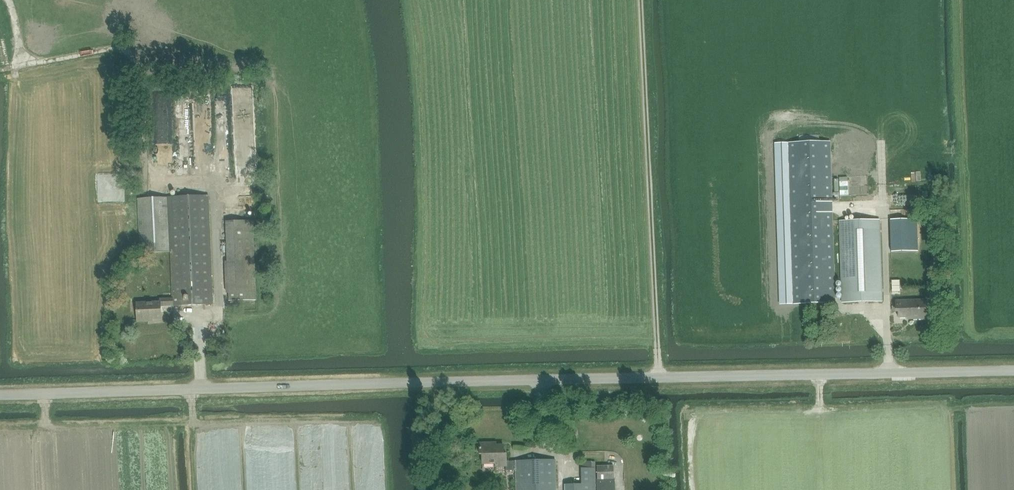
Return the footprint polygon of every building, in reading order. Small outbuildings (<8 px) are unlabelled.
[(248,112),(248,100),(236,100),(236,113),(248,112)] [(830,142),(819,142),(819,134),(799,135),(799,143),(789,143),(794,304),(835,303),(830,142)] [(208,196),(138,199),(141,253),(171,252),(173,299),(173,305),(213,304),(208,196)] [(891,251),(917,250),(916,218),(890,219),(891,251)] [(252,220),(226,222),(230,301),(255,300),(252,220)] [(842,302),(882,301),(879,220),(840,221),(842,302)] [(161,306),(173,305),(173,299),(160,299),(160,302),(139,303),(139,311),(137,311),(138,321),(148,321),(148,319),(161,318),(161,306)] [(896,301),(896,306),(892,306),(892,311),(899,311),(899,317),(912,317),(912,319),(927,318),(926,300),(896,301)] [(504,445),(490,446),(490,443),(480,443),(480,455),(482,455),(483,463),(496,463),(496,466),(506,465),(506,470),(516,470),(516,461),(507,462),(506,454),(504,454),(504,445)] [(555,460),(516,461),(516,470),(516,489),(556,489),(555,460)] [(574,484),(574,489),(596,489),(595,461),(581,462),(581,468),(582,484),(574,484)] [(597,466),(598,489),(614,489),(614,466),(613,466),(597,466)]
